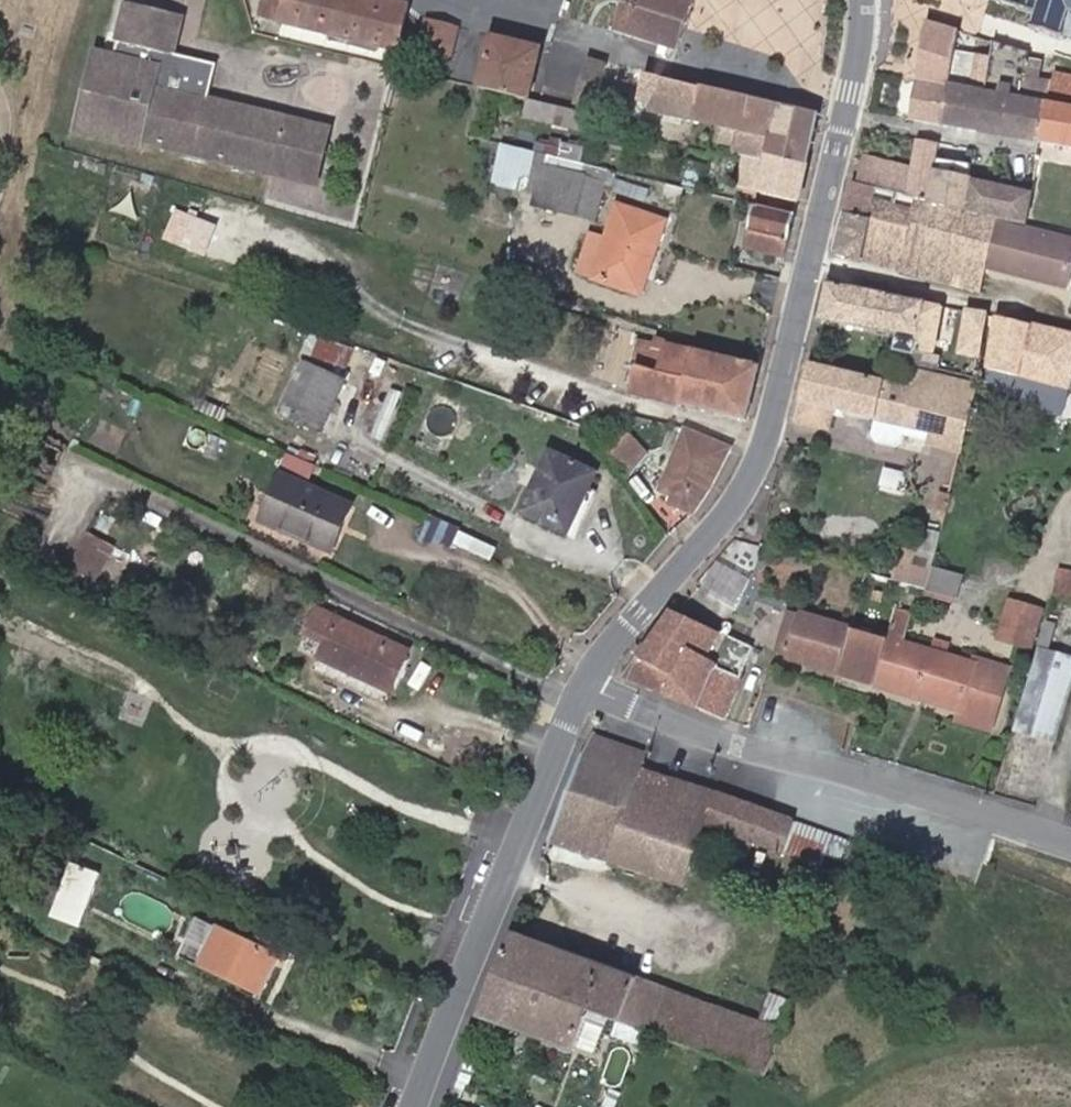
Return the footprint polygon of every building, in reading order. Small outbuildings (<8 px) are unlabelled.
[(412,5),(393,0),(287,0),(282,24),(334,36),(352,41),(400,52),(412,5)] [(695,0),(625,0),(616,31),(679,50),(695,0)] [(1038,11),(1033,27),(1064,36),(1065,34),(1070,36),(1070,0),(1002,0),(1038,11)] [(296,127),(285,125),(281,122),(279,114),(210,97),(217,66),(195,61),(194,68),(174,64),(186,18),(126,3),(113,53),(96,49),(75,133),(144,151),(146,144),(264,174),(272,141),(280,143),(282,135),(293,138),(296,127)] [(461,27),(427,18),(417,56),(451,64),(461,27)] [(927,18),(910,119),(944,125),(957,51),(961,29),(927,18)] [(350,47),(352,41),(334,36),(332,43),(350,47)] [(480,87),(530,99),(542,48),(492,36),(480,87)] [(957,51),(944,125),(979,132),(986,90),(972,87),(976,54),(957,51)] [(1025,140),(1042,143),(1042,141),(1052,86),(1054,80),(1041,76),(1043,61),(1027,55),(1021,95),(1033,97),(1032,98),(1025,140)] [(593,110),(607,62),(589,58),(576,106),(593,110)] [(1066,74),(1055,72),(1054,80),(1052,86),(1063,88),(1066,74)] [(1066,74),(1063,88),(1052,86),(1042,141),(1070,145),(1070,75),(1066,74)] [(819,112),(660,75),(651,109),(738,130),(733,152),(745,155),(765,160),(766,154),(809,164),(819,112)] [(1001,92),(986,90),(979,132),(1025,140),(1032,98),(1014,95),(1016,85),(1003,83),(1001,92)] [(323,125),(279,114),(281,122),(285,125),(296,127),(293,138),(282,135),(280,143),(272,141),(264,174),(262,182),(306,193),(323,125)] [(859,184),(878,188),(931,201),(938,160),(941,144),(918,140),(913,164),(866,154),(859,184)] [(535,150),(582,162),(585,147),(563,141),(561,148),(537,141),(535,150)] [(582,175),(585,162),(582,162),(535,150),(504,142),(494,180),(537,191),(533,204),(575,215),(585,176),(582,175)] [(800,200),(809,164),(766,154),(765,160),(745,155),(738,185),(800,200)] [(972,166),(938,160),(931,201),(965,209),(970,177),(972,166)] [(688,161),(683,187),(697,191),(703,164),(688,161)] [(585,176),(575,215),(595,220),(605,181),(585,176)] [(1000,218),(1027,224),(1033,191),(970,177),(965,209),(1000,218)] [(855,183),(848,213),(871,218),(878,188),(859,184),(855,183)] [(987,266),(1000,218),(965,209),(931,201),(878,188),(871,218),(848,213),(838,253),(981,291),(987,266)] [(666,220),(619,204),(607,237),(592,232),(578,271),(641,292),(666,220)] [(786,258),(796,215),(757,205),(747,247),(786,258)] [(177,208),(171,223),(193,231),(198,217),(177,208)] [(1000,218),(987,266),(1070,287),(1070,237),(1000,218)] [(186,247),(193,231),(171,223),(165,238),(186,247)] [(946,307),(830,282),(821,319),(898,337),(895,352),(918,357),(919,349),(937,353),(946,307)] [(958,352),(981,357),(989,316),(968,312),(958,352)] [(1018,376),(1030,325),(999,318),(989,368),(1012,375),(1018,376)] [(1030,325),(1018,376),(1065,388),(1070,363),(1070,334),(1030,325)] [(356,374),(365,348),(309,329),(301,354),(356,374)] [(748,419),(760,365),(668,344),(668,342),(666,341),(667,339),(658,337),(656,349),(637,344),(632,365),(639,366),(633,394),(677,405),(680,404),(680,403),(748,419)] [(347,381),(302,360),(276,413),(322,434),(347,381)] [(913,389),(810,363),(795,421),(831,430),(836,408),(876,418),(872,435),(877,441),(896,446),(903,442),(907,426),(932,433),(928,448),(962,456),(975,386),(918,371),(913,389)] [(1012,375),(989,368),(985,383),(1009,388),(1012,375)] [(403,392),(391,388),(370,436),(382,442),(403,392)] [(980,411),(975,431),(994,435),(998,415),(980,411)] [(671,502),(694,513),(697,510),(712,490),(736,448),(686,427),(659,492),(673,499),(671,502)] [(655,449),(626,429),(610,452),(632,482),(655,449)] [(569,530),(596,472),(550,451),(524,509),(569,530)] [(315,479),(321,466),(291,453),(285,466),(315,479)] [(307,539),(334,551),(355,504),(285,473),(263,519),(307,539)] [(125,516),(117,512),(108,529),(117,533),(125,516)] [(461,531),(463,528),(433,515),(424,538),(454,544),(492,561),(498,547),(461,531)] [(89,533),(67,572),(93,587),(115,548),(89,533)] [(330,560),(334,551),(307,539),(302,548),(330,560)] [(895,577),(929,587),(934,569),(916,564),(921,547),(904,542),(895,577)] [(737,605),(751,574),(718,558),(704,589),(737,605)] [(954,594),(960,574),(934,569),(929,587),(954,594)] [(1053,591),(1070,595),(1070,572),(1060,570),(1053,591)] [(1010,600),(999,639),(1030,647),(1041,610),(1010,600)] [(390,691),(409,650),(318,607),(305,634),(325,644),(319,658),(390,691)] [(913,612),(897,607),(887,638),(873,684),(872,686),(980,718),(977,728),(991,732),(1010,668),(978,658),(976,662),(948,654),(951,643),(938,640),(935,651),(905,642),(913,612)] [(788,659),(802,611),(791,610),(778,658),(788,659)] [(627,677),(726,718),(755,648),(671,611),(627,677)] [(788,659),(837,673),(852,628),(850,627),(851,625),(802,611),(788,659)] [(1070,691),(1070,661),(1050,655),(1050,650),(1058,622),(1049,619),(1015,731),(1055,742),(1070,691)] [(837,673),(873,684),(887,638),(852,628),(837,673)] [(646,757),(593,737),(550,842),(683,889),(704,826),(782,855),(783,852),(842,875),(854,845),(643,766),(646,757)] [(70,862),(51,915),(80,926),(99,872),(70,862)] [(202,964),(220,925),(200,916),(182,954),(202,964)] [(264,993),(280,959),(287,962),(293,947),(258,932),(254,942),(220,925),(202,964),(264,993)] [(513,930),(480,1013),(574,1048),(589,1008),(765,1073),(792,998),(771,991),(761,1020),(513,930)] [(12,983),(1,978),(0,980),(0,1002),(3,1003),(12,983)] [(475,1064),(463,1060),(456,1079),(468,1084),(475,1064)]
